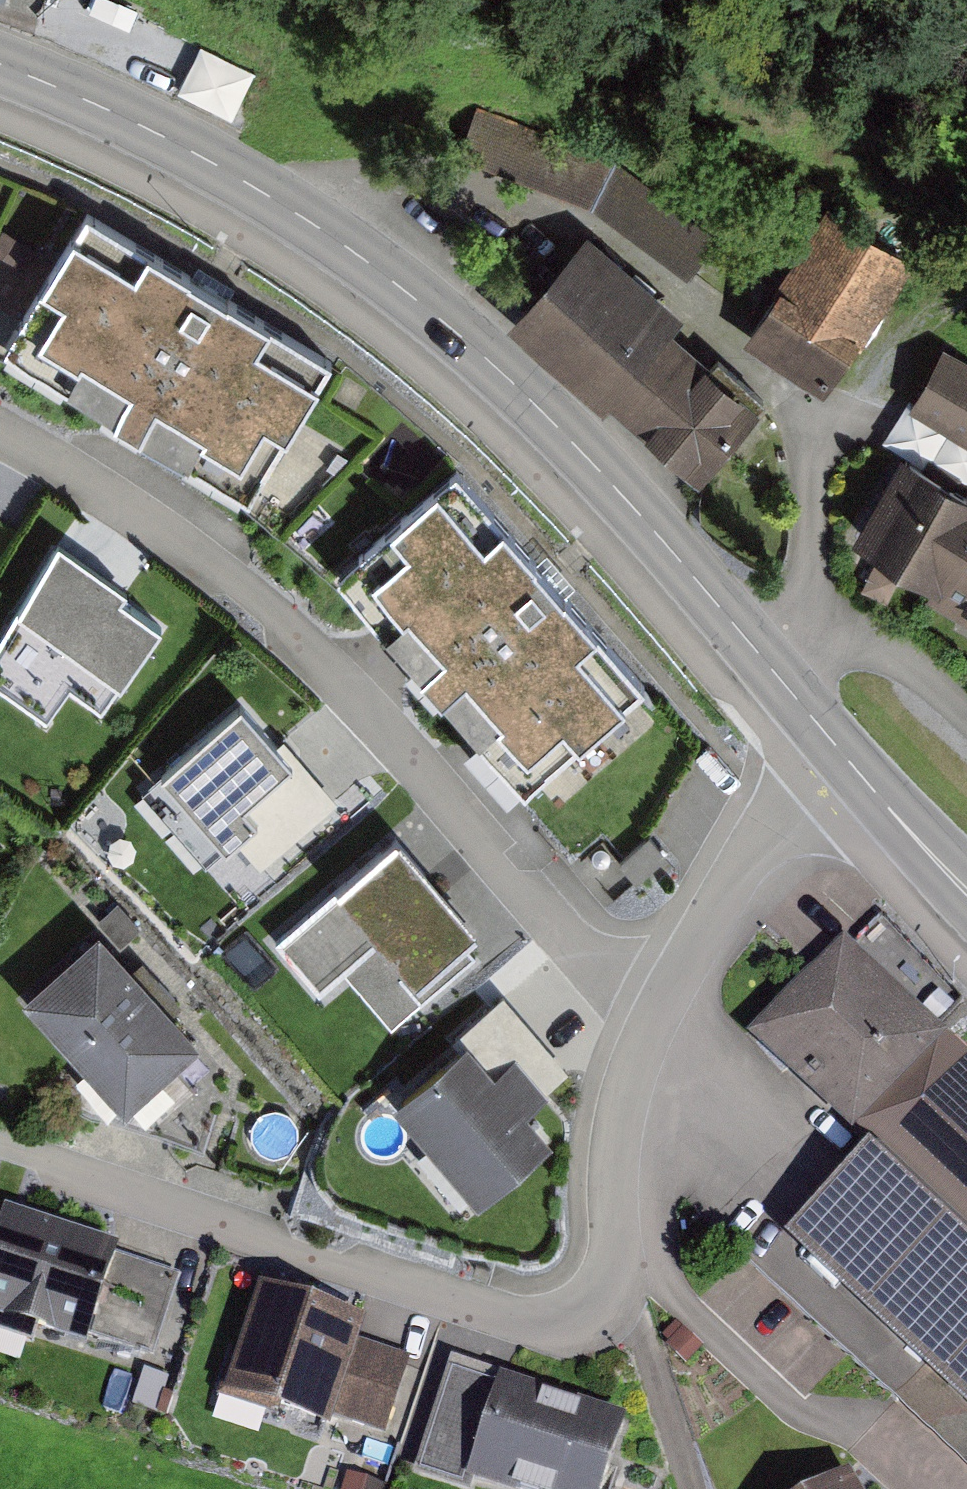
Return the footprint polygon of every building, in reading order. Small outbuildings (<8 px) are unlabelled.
[(238,115),(259,64),(205,42),(184,94),(238,115)] [(615,159),(474,105),(463,147),(599,200),(694,272),(719,244),(615,159)] [(210,293),(91,218),(12,344),(262,500),(341,374),(210,293)] [(901,293),(812,240),(754,337),(842,390),(901,293)] [(773,413),(588,244),(518,321),(616,411),(625,401),(711,480),(773,413)] [(950,355),(920,409),(966,435),(966,365),(950,355)] [(908,407),(888,442),(926,463),(946,428),(908,407)] [(912,459),(862,542),(943,591),(937,602),(966,620),(966,492),(912,459)] [(567,575),(470,462),(339,574),(537,806),(668,694),(567,575)] [(66,542),(0,641),(0,686),(53,721),(70,696),(105,719),(166,627),(124,600),(133,587),(66,542)] [(241,701),(161,771),(252,875),(338,800),(290,746),(285,751),(241,701)] [(482,934),(407,841),(283,940),(324,991),(357,965),(383,997),(414,971),(423,982),(482,934)] [(206,1049),(109,933),(35,995),(132,1111),(206,1049)] [(845,935),(748,1038),(852,1136),(949,1033),(845,935)] [(568,1086),(501,1009),(452,1052),(460,1061),(398,1114),(485,1215),(560,1151),(531,1118),(568,1086)] [(949,1033),(852,1136),(867,1150),(784,1237),(966,1408),(966,1050),(949,1033)] [(14,1208),(0,1251),(0,1309),(154,1359),(181,1278),(116,1257),(120,1243),(14,1208)] [(214,1276),(205,1333),(244,1340),(254,1283),(214,1276)] [(374,1325),(271,1288),(233,1391),(333,1428),(337,1416),(381,1432),(407,1361),(366,1346),(374,1325)] [(457,1358),(421,1460),(502,1488),(605,1488),(630,1419),(457,1358)] [(855,1481),(840,1488),(860,1488),(855,1481)]
